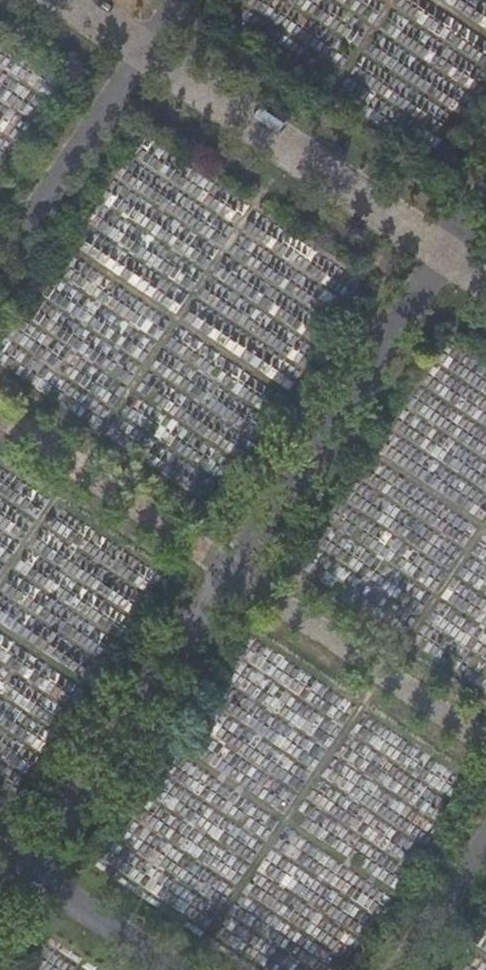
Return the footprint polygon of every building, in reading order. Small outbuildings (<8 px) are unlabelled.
[(322,695),(331,681),(259,635),(244,660),(261,671),(246,695),(256,702),(254,706),(273,719),(283,704),(300,715),(315,691),(322,695)]
